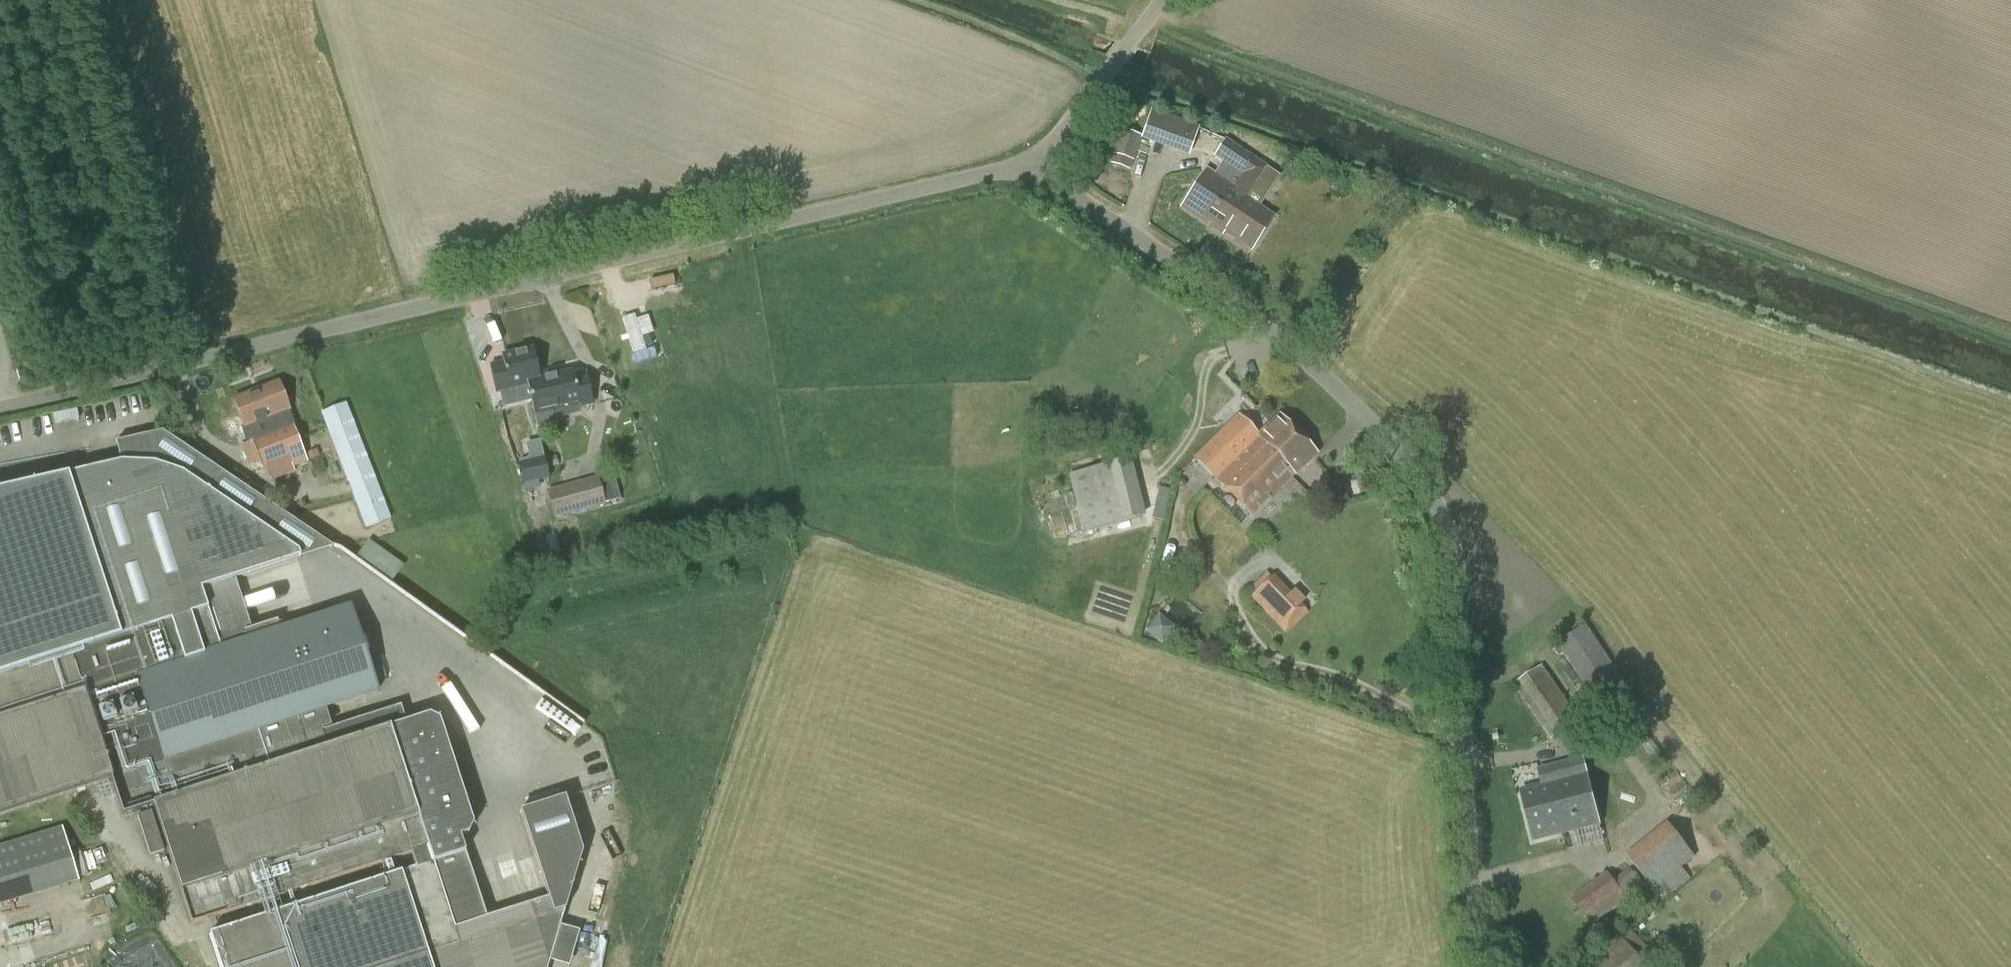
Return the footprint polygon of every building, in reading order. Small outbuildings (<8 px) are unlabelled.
[(1187,156),(1198,127),(1151,110),(1141,139),(1187,156)] [(1269,186),(1277,175),(1267,168),(1268,167),(1225,138),(1212,157),(1228,168),(1219,181),(1205,171),(1180,209),(1213,231),(1216,228),(1250,251),(1273,217),(1247,199),(1260,180),(1269,186)] [(542,376),(542,375),(539,376),(533,348),(501,355),(508,388),(527,383),(531,401),(542,398),(538,377),(542,376)] [(542,398),(531,401),(535,416),(553,412),(552,408),(580,402),(581,408),(593,405),(588,382),(581,384),(579,373),(574,374),(573,371),(548,376),(548,374),(542,375),(542,376),(538,377),(542,398)] [(307,462),(292,425),(294,424),(288,411),(289,410),(278,381),(232,399),(249,442),(240,446),(248,465),(259,461),(263,471),(267,469),(272,481),(294,472),(292,468),(307,462)] [(365,529),(390,519),(346,403),(321,413),(365,529)] [(1263,450),(1291,478),(1316,454),(1278,415),(1257,435),(1238,414),(1216,436),(1238,459),(1248,449),(1254,455),(1256,452),(1259,455),(1263,450)] [(1251,518),(1291,478),(1263,450),(1259,455),(1256,452),(1254,455),(1248,449),(1238,459),(1216,436),(1193,458),(1251,518)] [(1109,526),(1143,518),(1139,502),(1110,509),(1103,484),(1133,477),(1129,461),(1072,475),(1086,532),(1109,526)] [(111,776),(123,814),(156,804),(194,922),(414,851),(419,866),(212,933),(223,966),(549,966),(583,853),(565,795),(520,810),(553,911),(494,931),(468,850),(434,861),(429,846),(470,832),(475,822),(442,718),(431,713),(406,722),(401,706),(320,732),(313,711),(380,689),(352,605),(279,628),(276,620),(250,629),(234,578),(299,557),(297,552),(181,473),(153,464),(120,462),(0,490),(0,812),(111,776)] [(616,499),(609,475),(597,478),(597,477),(547,491),(554,518),(605,504),(604,502),(616,499)] [(397,582),(408,563),(370,542),(359,560),(397,582)] [(1271,578),(1266,573),(1249,588),(1254,593),(1250,597),(1285,634),(1308,613),(1304,609),(1273,576),(1271,578)] [(1164,644),(1177,625),(1161,614),(1148,632),(1164,644)] [(1586,717),(1628,689),(1586,625),(1556,644),(1583,685),(1571,693),(1586,717)] [(1550,739),(1579,720),(1542,665),(1520,681),(1547,720),(1540,724),(1550,739)] [(1558,818),(1562,834),(1600,824),(1587,774),(1586,774),(1582,759),(1565,764),(1568,774),(1562,775),(1563,781),(1561,782),(1563,790),(1559,792),(1561,803),(1565,802),(1567,810),(1561,812),(1562,817),(1558,818)] [(1534,841),(1562,834),(1558,818),(1562,817),(1561,812),(1567,810),(1565,802),(1561,803),(1559,792),(1563,790),(1561,782),(1563,781),(1562,775),(1568,774),(1565,764),(1549,768),(1553,782),(1521,791),(1534,841)] [(1658,888),(1666,882),(1674,893),(1693,879),(1685,868),(1701,855),(1675,821),(1632,854),(1658,888)] [(0,845),(0,905),(84,884),(69,828),(0,845)] [(1627,886),(1637,879),(1630,869),(1614,881),(1608,872),(1571,898),(1585,917),(1588,915),(1594,923),(1633,894),(1627,886)] [(1632,930),(1623,938),(1622,937),(1589,966),(1639,966),(1644,963),(1644,962),(1652,955),(1632,930)]
